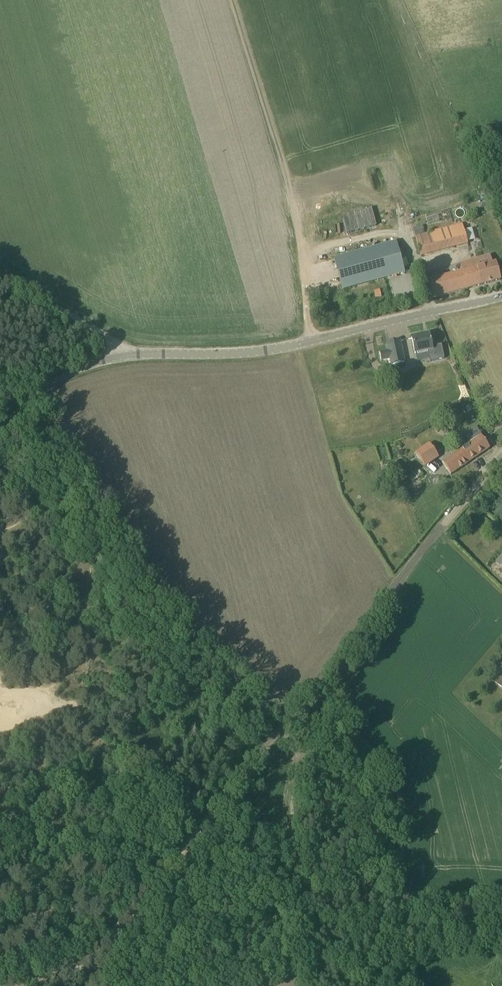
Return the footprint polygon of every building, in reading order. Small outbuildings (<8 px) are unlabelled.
[(343,233),(374,227),(370,208),(340,214),(343,233)] [(458,245),(467,243),(462,223),(452,225),(458,245)] [(396,242),(334,259),(342,290),(405,273),(396,242)] [(462,272),(428,281),(433,299),(501,280),(496,261),(492,262),(490,254),(459,263),(462,272)] [(415,353),(425,351),(428,351),(430,361),(444,358),(441,344),(432,346),(429,334),(421,336),(419,335),(417,334),(415,336),(414,338),(412,338),(415,353)] [(404,363),(400,341),(400,340),(387,343),(388,351),(379,352),(381,360),(390,358),(391,365),(404,363)] [(463,448),(461,450),(469,462),(490,448),(481,436),(469,444),(463,435),(457,440),(463,448)] [(429,443),(415,452),(425,467),(439,457),(429,443)] [(451,475),(469,462),(461,450),(442,462),(451,475)] [(491,680),(501,688),(501,666),(491,680)]
